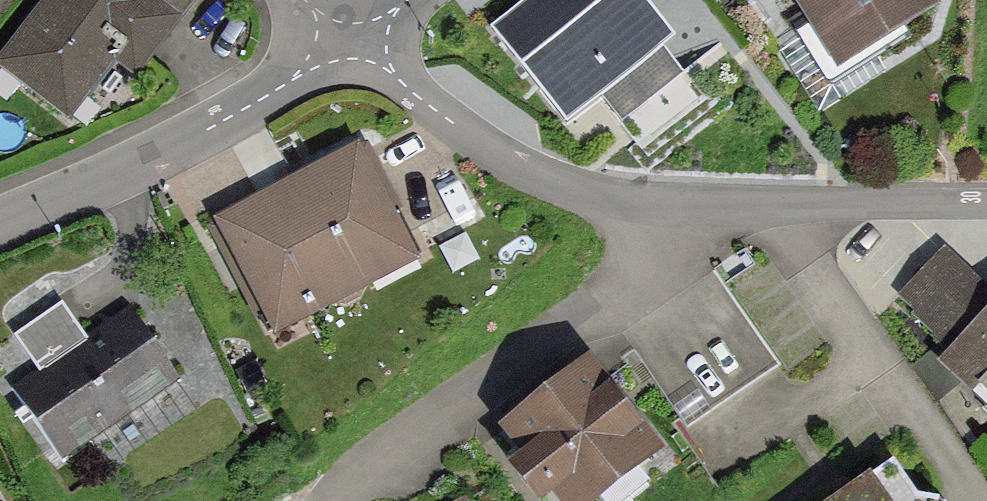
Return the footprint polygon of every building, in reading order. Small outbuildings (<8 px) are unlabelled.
[(9,61),(81,117),(140,43),(163,60),(211,0),(57,0),(9,61)] [(490,28),(567,125),(676,38),(646,0),(526,0),(490,28)] [(841,62),(933,5),(930,0),(803,0),(841,62)] [(384,146),(239,218),(292,326),(438,253),(384,146)] [(919,304),(986,374),(986,272),(971,255),(919,304)] [(19,384),(72,460),(193,376),(140,300),(94,332),(77,306),(31,337),(49,363),(19,384)] [(510,427),(568,500),(590,500),(654,451),(587,366),(510,427)] [(912,468),(862,500),(933,500),(912,468)]
